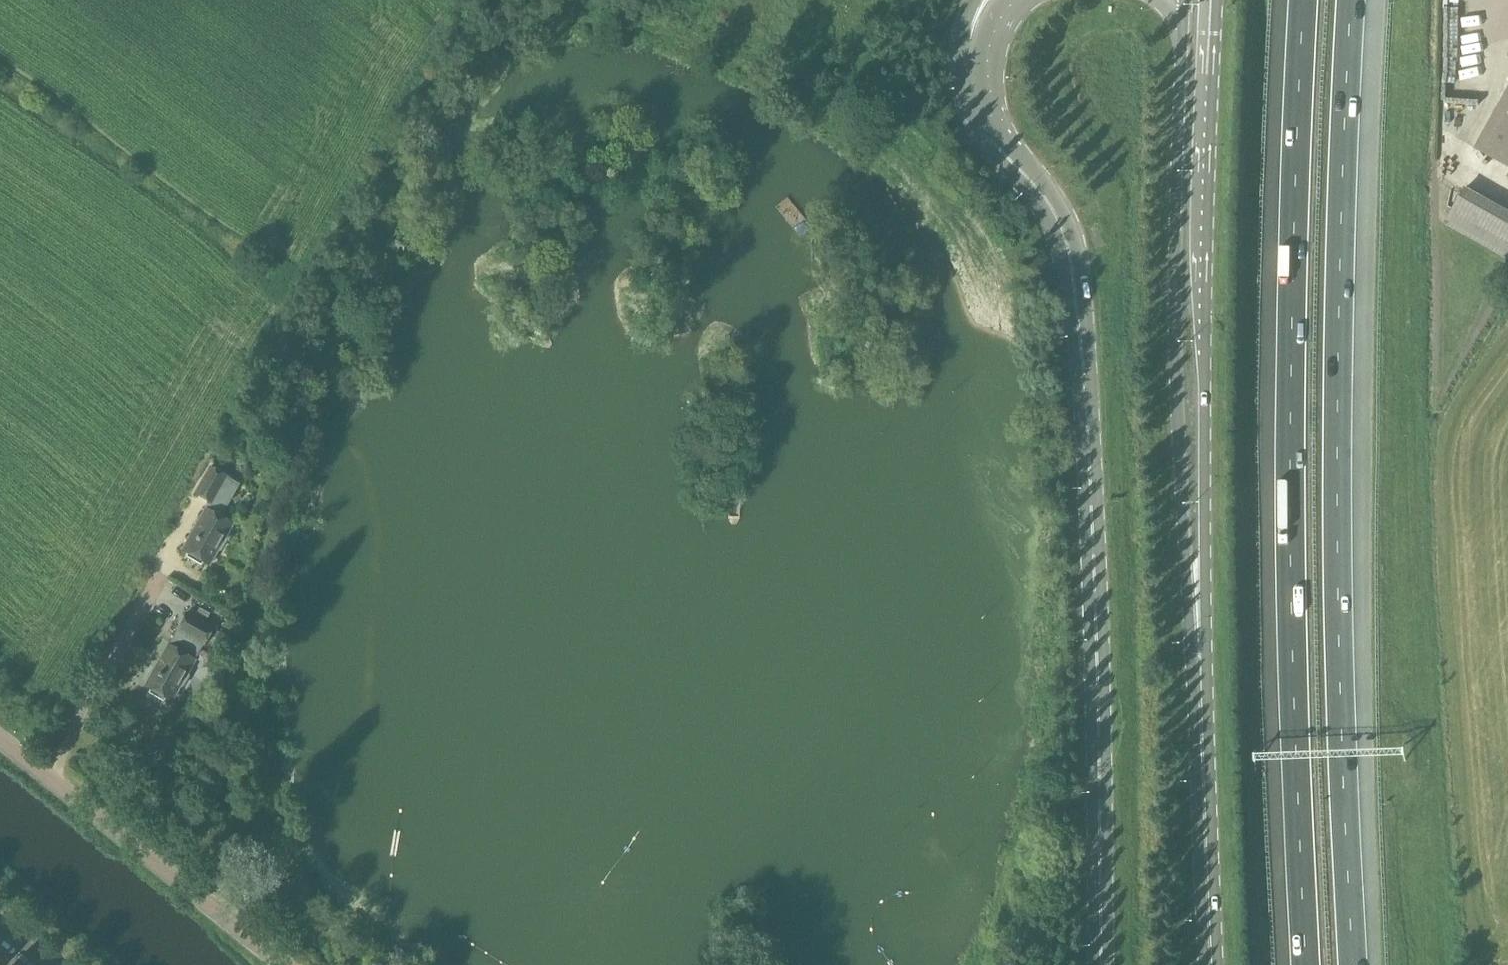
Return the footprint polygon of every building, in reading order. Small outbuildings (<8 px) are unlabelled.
[(1475,148),(1507,166),(1507,89),(1475,148)] [(1466,188),(1446,224),(1507,259),(1507,212),(1466,188)] [(226,477),(210,467),(194,494),(210,503),(206,509),(205,509),(182,550),(209,565),(217,552),(218,549),(221,551),(226,540),(224,539),(225,536),(232,524),(220,517),(238,485),(225,478),(226,477)] [(171,701),(179,688),(183,687),(189,676),(188,672),(195,660),(194,660),(203,644),(204,644),(213,628),(186,613),(177,629),(178,630),(169,645),(168,645),(145,686),(171,701)] [(236,642),(230,638),(222,652),(228,656),(236,642)]
